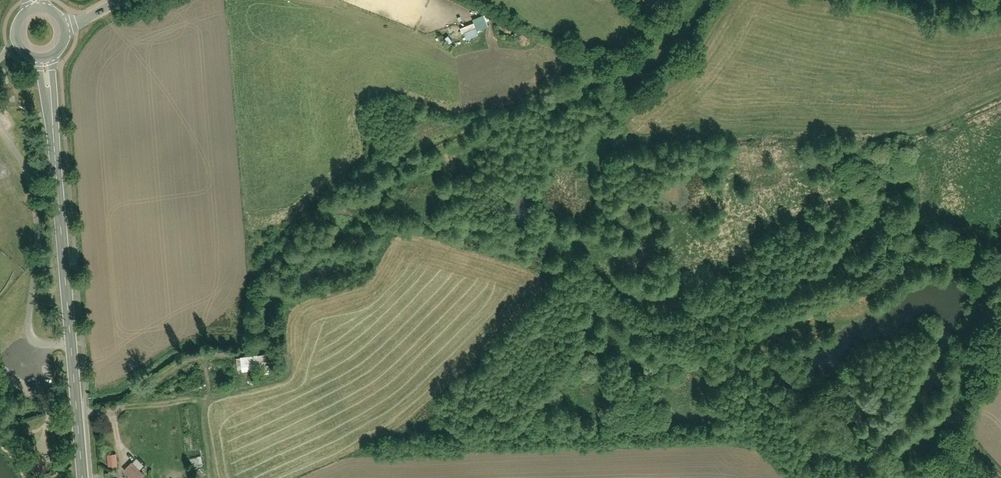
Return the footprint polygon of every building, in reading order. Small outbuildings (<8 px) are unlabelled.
[(233,356),(234,374),(266,372),(264,354),(233,356)] [(107,456),(107,468),(116,467),(115,455),(107,456)] [(123,473),(129,477),(140,477),(144,473),(130,463),(123,473)]
